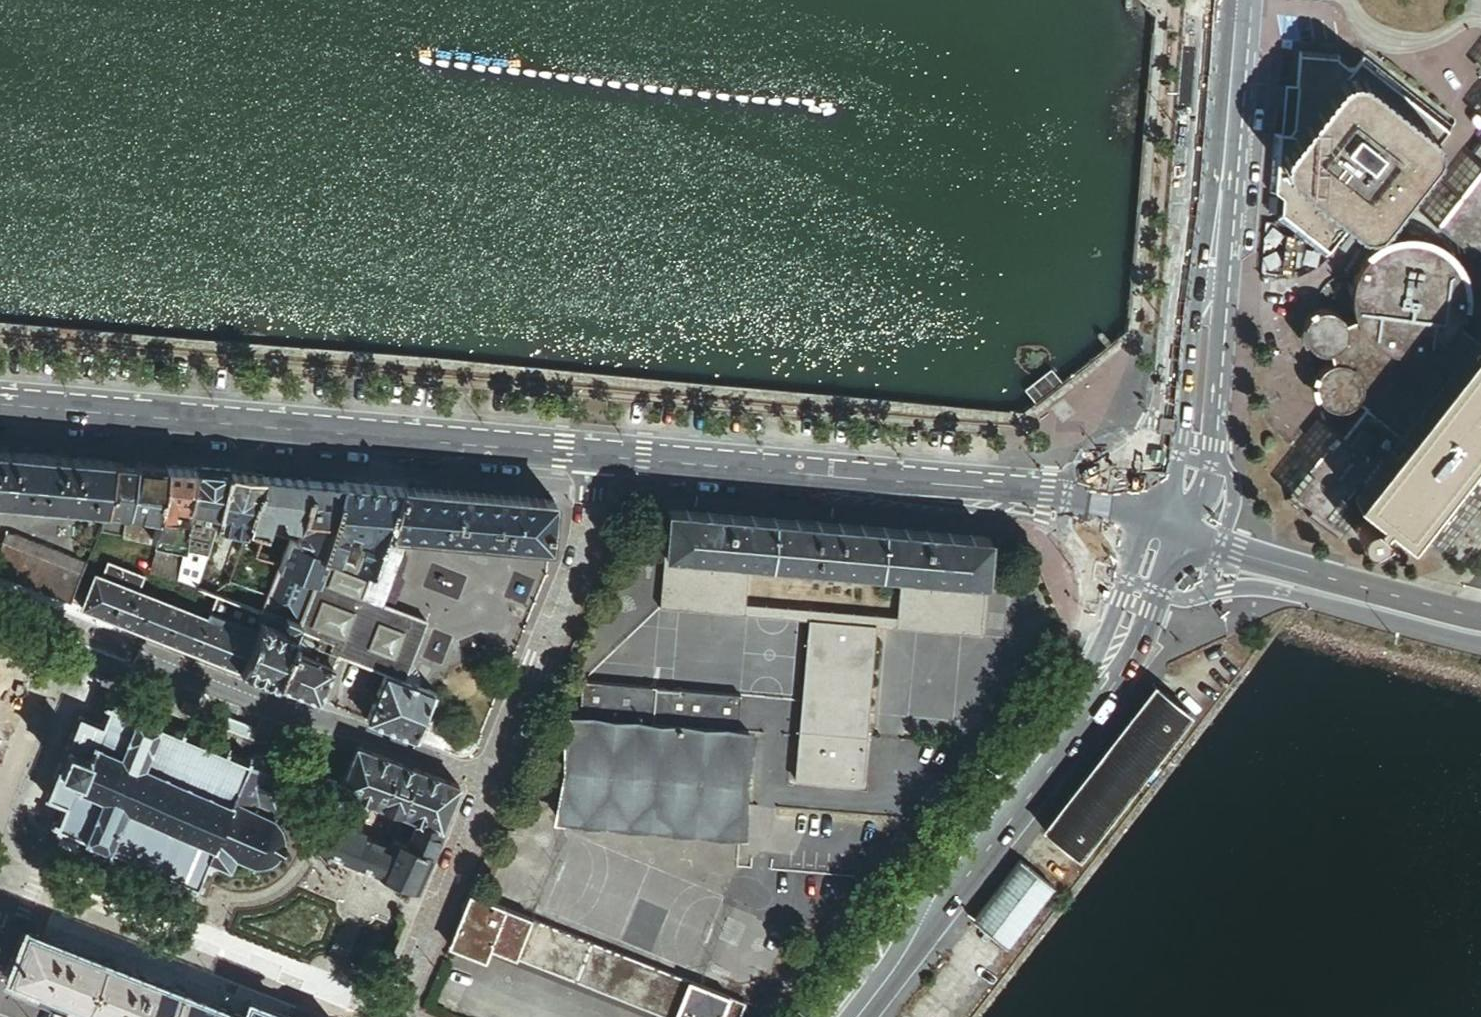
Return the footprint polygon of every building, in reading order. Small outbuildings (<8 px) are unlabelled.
[(1472,64),(1480,72),(1480,53),(1472,64)] [(1333,59),(1296,55),(1289,135),(1277,135),(1273,196),(1279,196),(1277,213),(1326,252),(1347,227),(1352,231),(1374,233),(1435,157),(1434,147),(1445,132),(1359,62),(1350,73),(1333,59)] [(1468,110),(1480,120),(1475,127),(1480,134),(1480,93),(1468,110)] [(1478,165),(1432,225),(1480,264),(1480,167),(1478,165)] [(1269,476),(1271,478),(1288,492),(1283,498),(1294,514),(1301,504),(1310,510),(1306,517),(1337,542),(1364,507),(1347,493),(1356,482),(1409,524),(1406,530),(1427,547),(1430,542),(1446,552),(1480,507),(1480,465),(1456,445),(1480,413),(1480,346),(1480,347),(1452,325),(1457,317),(1460,308),(1461,300),(1461,289),(1459,277),(1457,271),(1452,263),(1445,255),(1439,250),(1430,245),(1419,240),(1411,239),(1400,239),(1393,240),(1387,242),(1379,246),(1370,252),(1365,257),(1358,267),(1354,276),(1351,287),(1351,299),(1353,309),(1355,317),(1342,321),(1338,316),(1336,314),(1332,311),(1324,309),(1316,309),(1310,311),(1306,315),(1301,320),(1300,324),(1298,329),(1299,336),(1300,341),(1303,346),(1308,350),(1314,353),(1319,354),(1323,354),(1326,353),(1330,362),(1324,365),(1322,367),(1317,372),(1315,376),(1314,381),(1314,387),(1316,395),(1319,399),(1325,404),(1332,407),(1335,407),(1340,407),(1345,406),(1349,405),(1354,401),(1367,411),(1345,440),(1315,416),(1269,476)] [(115,462),(0,452),(0,500),(107,510),(115,462)] [(138,464),(115,462),(107,510),(103,532),(126,535),(130,509),(138,464)] [(166,466),(138,464),(130,509),(159,512),(166,466)] [(197,469),(166,466),(159,512),(155,536),(166,539),(163,549),(182,556),(184,544),(197,469)] [(230,472),(197,469),(184,544),(207,551),(216,520),(230,472)] [(265,475),(230,472),(216,520),(247,526),(265,475)] [(313,479),(265,475),(247,526),(247,527),(264,531),(271,511),(282,512),(301,514),(313,479)] [(291,539),(287,537),(277,564),(318,579),(328,553),(318,549),(343,482),(313,479),(301,514),(298,522),(291,539)] [(402,487),(343,482),(318,549),(328,553),(372,569),(385,532),(402,487)] [(1347,493),(1364,507),(1375,515),(1372,519),(1368,518),(1362,519),(1358,523),(1357,525),(1355,529),(1355,533),(1357,538),(1360,542),(1363,543),(1371,543),(1373,542),(1377,539),(1379,534),(1380,530),(1379,526),(1379,524),(1382,519),(1406,537),(1409,533),(1406,530),(1409,524),(1356,482),(1347,493)] [(555,501),(402,487),(385,532),(405,534),(550,547),(555,501)] [(155,536),(159,512),(130,509),(126,535),(126,536),(154,540),(155,536)] [(271,511),(264,531),(287,537),(291,539),(298,522),(284,520),(280,518),(282,512),(271,511)] [(984,585),(988,539),(668,511),(664,556),(684,558),(748,564),(902,577),(965,583),(984,585)] [(284,520),(298,522),(301,514),(282,512),(280,518),(284,520)] [(247,526),(216,520),(207,551),(203,564),(268,588),(277,564),(287,537),(264,531),(247,527),(247,526)] [(372,569),(328,553),(318,579),(276,684),(320,702),(338,656),(385,674),(386,673),(405,680),(428,621),(388,607),(381,605),(391,577),(405,534),(385,532),(372,569)] [(7,533),(4,542),(12,546),(16,534),(7,533)] [(88,562),(16,534),(12,546),(4,542),(0,552),(0,575),(71,603),(88,562)] [(207,551),(184,544),(182,556),(178,578),(197,586),(203,564),(207,551)] [(178,578),(182,556),(163,549),(157,548),(151,569),(178,578)] [(680,610),(684,558),(664,556),(659,609),(680,610)] [(748,564),(684,558),(680,610),(744,616),(745,606),(748,564)] [(108,561),(102,576),(139,590),(145,575),(108,561)] [(203,564),(197,586),(218,595),(260,611),(268,588),(203,564)] [(318,579),(277,564),(268,588),(260,611),(253,629),(239,669),(276,684),(318,579)] [(239,669),(253,629),(210,612),(209,612),(208,617),(139,590),(102,576),(96,573),(82,608),(239,669)] [(398,579),(391,577),(381,605),(388,607),(398,579)] [(965,583),(902,577),(898,619),(961,625),(965,583)] [(965,583),(961,625),(960,635),(980,637),(984,585),(965,583)] [(260,611),(218,595),(210,612),(253,629),(260,611)] [(898,619),(745,606),(744,616),(809,622),(874,627),(897,630),(898,619)] [(960,635),(961,625),(898,619),(897,630),(960,635)] [(860,786),(874,627),(809,622),(794,780),(860,786)] [(476,748),(481,736),(429,717),(431,713),(428,712),(433,700),(435,701),(438,693),(405,680),(386,673),(385,674),(367,721),(456,756),(459,756),(463,756),(467,755),(470,753),(474,751),(476,748)] [(582,681),(579,717),(737,732),(741,695),(582,681)] [(1149,689),(1039,830),(1072,856),(1182,715),(1149,689)] [(206,882),(202,880),(209,864),(212,866),(213,863),(217,863),(220,861),(234,867),(239,855),(255,861),(253,866),(257,867),(259,862),(263,862),(270,861),(272,864),(276,861),(275,859),(281,852),(283,854),(285,854),(287,853),(289,849),(289,847),(287,845),(285,844),(286,836),(288,836),(287,830),(284,831),(282,825),(277,821),(294,780),(276,772),(277,767),(276,763),(274,760),(270,756),(267,755),(262,755),(258,756),(256,757),(254,759),(250,757),(249,761),(232,754),(233,750),(228,749),(227,751),(210,744),(211,741),(206,739),(205,742),(189,734),(189,732),(185,730),(184,733),(165,725),(167,722),(162,720),(161,723),(146,716),(147,714),(143,712),(142,714),(120,705),(121,702),(117,700),(116,703),(110,701),(108,706),(114,709),(108,722),(104,721),(104,722),(92,717),(90,721),(88,720),(87,722),(85,721),(85,719),(84,718),(79,732),(80,731),(83,732),(82,733),(84,733),(82,737),(84,737),(79,747),(78,747),(77,749),(76,749),(75,750),(73,749),(74,748),(72,747),(66,761),(67,762),(68,760),(71,761),(70,763),(71,763),(70,766),(71,767),(66,777),(65,779),(63,778),(63,780),(60,779),(60,777),(59,777),(54,790),(55,791),(56,789),(58,791),(58,792),(60,792),(58,797),(72,803),(71,804),(73,805),(66,821),(62,819),(60,824),(63,825),(62,828),(67,830),(68,828),(90,837),(89,839),(93,840),(93,839),(109,845),(109,847),(112,849),(113,847),(133,856),(132,857),(136,859),(137,857),(154,865),(153,867),(157,868),(158,866),(175,874),(174,876),(179,878),(181,876),(197,883),(196,886),(200,887),(201,885),(205,886),(206,882)] [(737,732),(579,717),(568,716),(566,736),(564,755),(558,818),(740,835),(749,733),(737,732)] [(545,753),(564,755),(566,736),(546,735),(545,753)] [(359,746),(341,788),(376,803),(420,821),(442,829),(459,787),(359,746)] [(372,813),(376,803),(341,788),(334,807),(330,816),(352,825),(359,808),(372,813)] [(320,828),(324,830),(330,816),(334,807),(329,805),(320,828)] [(365,835),(366,831),(352,825),(330,816),(324,830),(317,847),(381,873),(392,846),(365,835)] [(418,888),(442,829),(420,821),(410,845),(395,839),(392,846),(381,873),(418,888)] [(1014,862),(998,884),(1012,895),(1001,909),(1020,923),(1047,887),(1014,862)] [(1012,895),(998,884),(970,921),(1003,946),(1020,923),(1001,909),(1012,895)] [(505,907),(470,894),(449,947),(484,960),(486,953),(505,907)] [(505,907),(486,953),(651,1016),(676,1016),(690,981),(505,907)] [(29,933),(11,977),(112,1016),(242,1016),(29,933)] [(690,981),(676,1016),(721,1016),(729,996),(690,981)] [(729,996),(721,1016),(741,1016),(746,1003),(729,996)] [(250,1003),(245,1016),(286,1016),(250,1003)]
